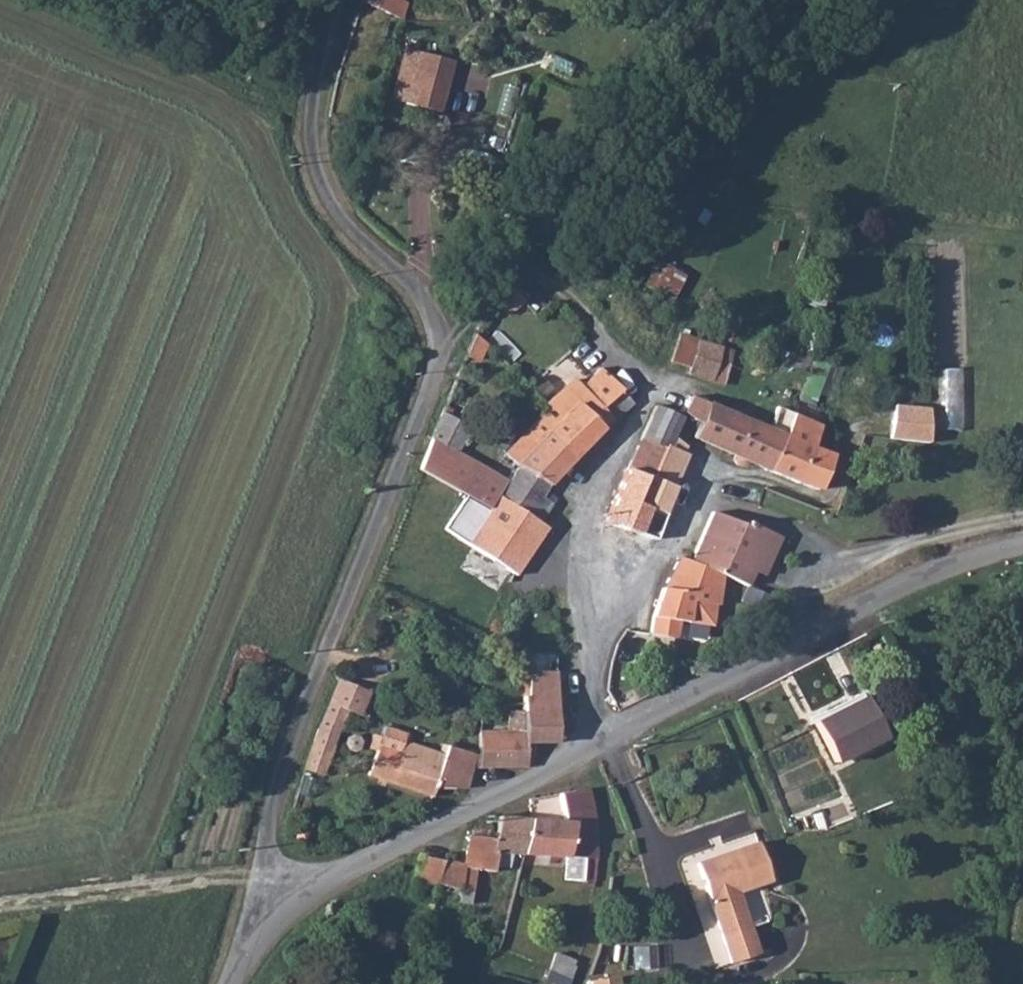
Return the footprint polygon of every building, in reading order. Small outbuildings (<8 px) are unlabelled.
[(351,19),(393,35),(403,7),(392,3),(393,0),(359,0),(351,19)] [(401,86),(435,95),(440,78),(405,69),(401,86)] [(435,95),(401,86),(392,118),(426,127),(435,95)] [(655,258),(644,286),(675,297),(685,269),(655,258)] [(715,378),(722,359),(728,343),(703,335),(693,369),(715,378)] [(733,361),(739,346),(728,343),(722,359),(733,361)] [(554,399),(544,410),(554,420),(545,432),(576,454),(615,415),(592,390),(612,372),(608,368),(601,362),(593,358),(576,381),(580,385),(564,401),(557,396),(554,399)] [(618,419),(639,400),(612,372),(592,390),(615,415),(618,419)] [(691,409),(708,415),(714,399),(697,393),(691,409)] [(661,399),(646,434),(663,442),(652,471),(685,484),(699,451),(689,447),(692,442),(678,432),(686,412),(661,399)] [(736,408),(714,399),(708,415),(701,432),(706,435),(721,441),(736,408)] [(490,420),(448,404),(432,443),(445,448),(449,437),(478,448),(490,420)] [(929,407),(894,404),(890,438),(928,444),(929,407)] [(736,408),(721,441),(742,450),(756,417),(736,408)] [(533,422),(545,432),(554,420),(544,410),(533,422)] [(756,417),(742,450),(760,458),(778,466),(791,431),(756,417)] [(814,440),(819,430),(796,420),(791,431),(778,466),(825,485),(838,450),(814,440)] [(508,487),(549,513),(558,500),(549,493),(556,474),(576,454),(545,432),(508,487)] [(663,442),(646,434),(633,463),(652,471),(663,442)] [(652,471),(633,463),(612,514),(639,524),(650,498),(642,495),(652,471)] [(685,484),(652,471),(642,495),(650,498),(674,508),(685,484)] [(549,513),(508,487),(497,503),(475,538),(521,564),(525,567),(556,517),(549,513)] [(639,524),(663,534),(674,508),(650,498),(639,524)] [(712,524),(698,558),(711,563),(757,581),(763,567),(759,565),(764,552),(774,556),(785,529),(755,517),(753,520),(719,506),(712,524)] [(698,558),(687,553),(666,587),(662,600),(659,615),(658,630),(685,633),(687,618),(698,619),(700,588),(709,588),(711,563),(698,558)] [(517,704),(513,728),(532,729),(532,738),(562,737),(564,671),(538,668),(530,705),(517,704)] [(340,681),(322,724),(341,730),(347,712),(364,719),(374,696),(340,681)] [(866,695),(817,720),(837,758),(886,732),(866,695)] [(481,718),(466,714),(458,742),(472,747),(479,727),(481,718)] [(411,729),(387,722),(372,769),(438,788),(441,776),(473,784),(480,749),(472,747),(458,742),(454,741),(450,752),(409,739),(411,729)] [(341,730),(322,724),(314,749),(327,753),(332,755),(341,730)] [(487,762),(533,761),(532,738),(532,729),(513,728),(485,727),(487,762)] [(327,753),(314,749),(306,771),(321,775),(327,753)] [(466,862),(427,855),(421,877),(476,889),(479,871),(499,872),(502,850),(566,856),(564,879),(586,882),(589,856),(576,855),(581,820),(595,818),(591,790),(566,794),(570,820),(500,817),(499,838),(468,837),(466,862)] [(751,838),(691,861),(731,963),(759,952),(734,888),(766,876),(751,838)] [(657,946),(635,949),(638,971),(660,969),(657,946)] [(557,952),(546,983),(572,983),(580,960),(557,952)]
